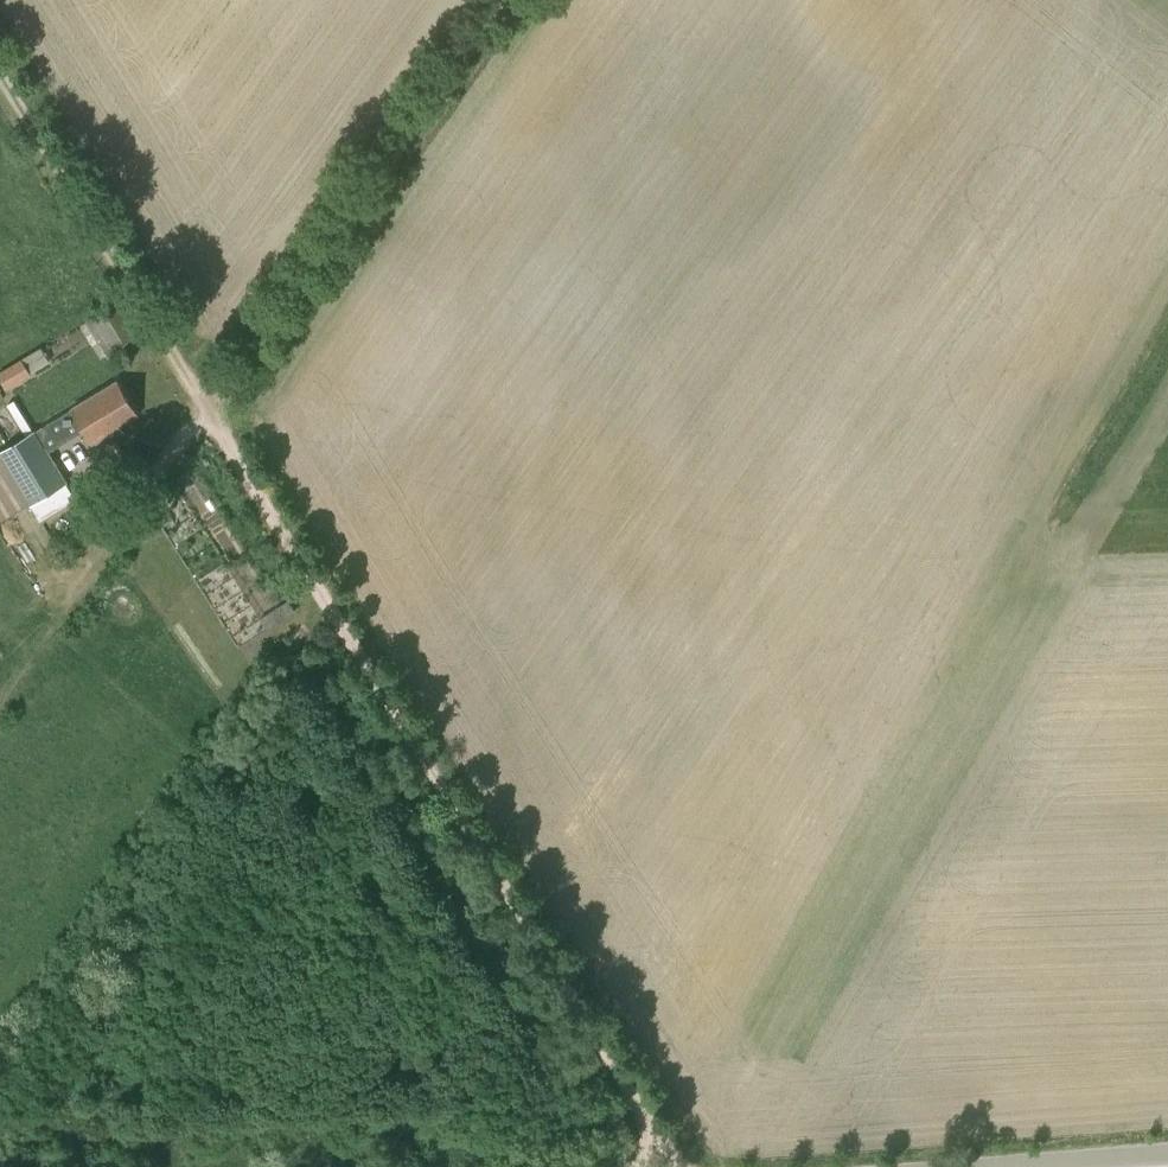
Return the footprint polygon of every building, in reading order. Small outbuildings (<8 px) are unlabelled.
[(32,373),(22,358),(0,372),(0,380),(6,390),(32,373)] [(137,414),(117,380),(0,451),(0,457),(28,504),(30,503),(40,519),(75,499),(48,452),(85,430),(101,456),(118,445),(110,430),(137,414)] [(288,599),(260,617),(267,629),(296,611),(288,599)]
